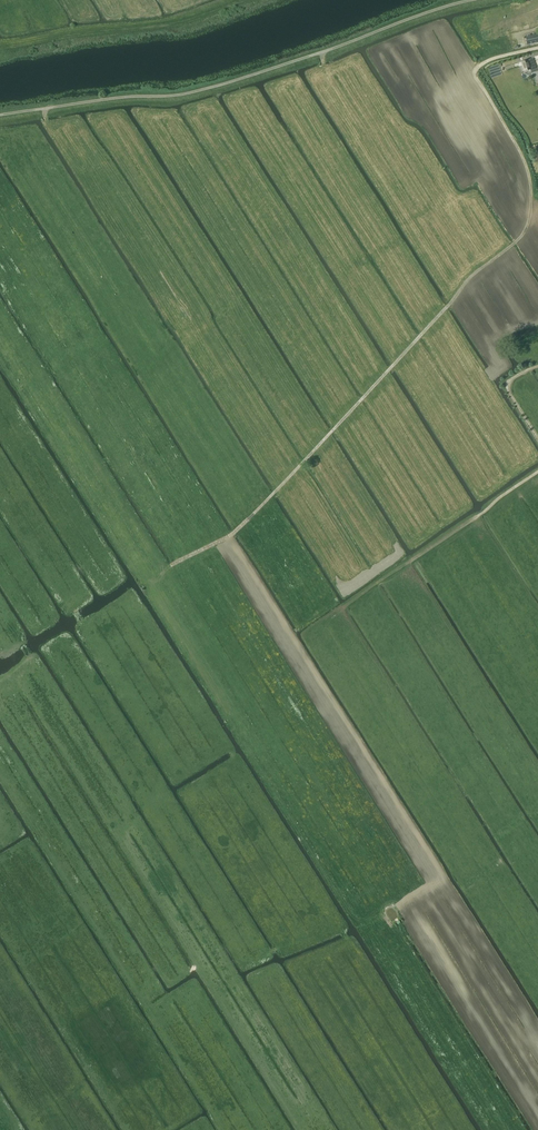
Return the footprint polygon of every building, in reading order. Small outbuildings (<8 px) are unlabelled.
[(526,36),(527,41),(527,45),(537,43),(537,34),(526,36)] [(521,62),(524,71),(530,69),(532,73),(537,71),(537,68),(535,58),(528,60),(524,61),(524,60),(523,61),(521,62)]
